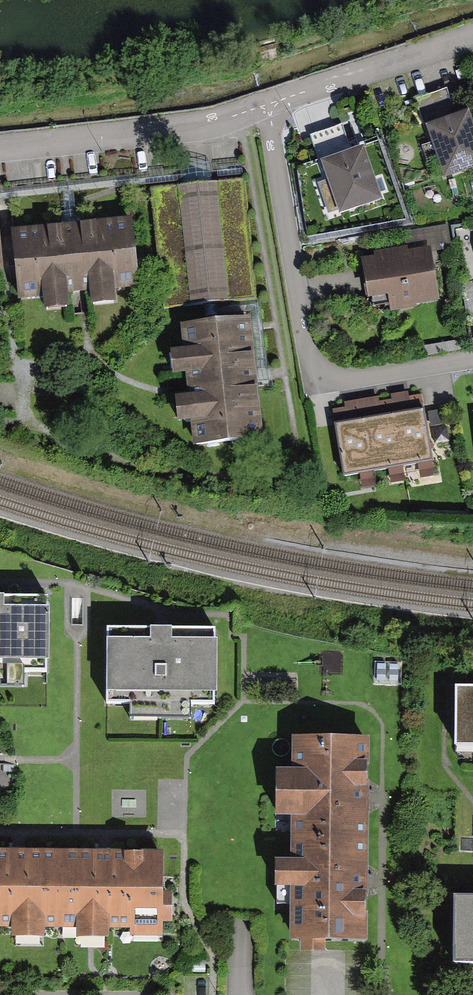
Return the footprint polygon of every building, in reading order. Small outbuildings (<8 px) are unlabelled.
[(416,100),(425,127),(457,117),(447,90),(416,100)] [(469,113),(457,117),(425,127),(444,181),(472,172),(472,125),(469,113)] [(311,136),(321,164),(352,153),(342,126),(311,136)] [(382,203),(364,149),(352,153),(321,164),(339,217),(382,203)] [(248,183),(157,191),(167,307),(258,299),(248,183)] [(12,230),(19,298),(138,285),(131,217),(12,230)] [(433,250),(368,258),(372,298),(385,297),(386,308),(439,302),(433,250)] [(253,319),(178,327),(191,448),(266,440),(253,319)] [(394,417),(403,470),(432,465),(423,412),(394,417)] [(364,422),(373,475),(403,470),(394,417),(364,422)] [(343,480),(373,475),(364,422),(334,427),(343,480)] [(0,598),(0,689),(23,689),(23,674),(47,674),(47,663),(48,611),(48,598),(0,598)] [(210,634),(104,634),(104,699),(128,699),(128,722),(188,723),(188,709),(210,709),(210,634)] [(456,693),(456,753),(472,753),(472,693),(456,693)] [(369,738),(287,736),(284,942),(366,943),(369,738)] [(0,855),(0,936),(168,939),(168,898),(156,897),(157,857),(0,855)] [(455,901),(455,964),(472,964),(472,901),(455,901)]
